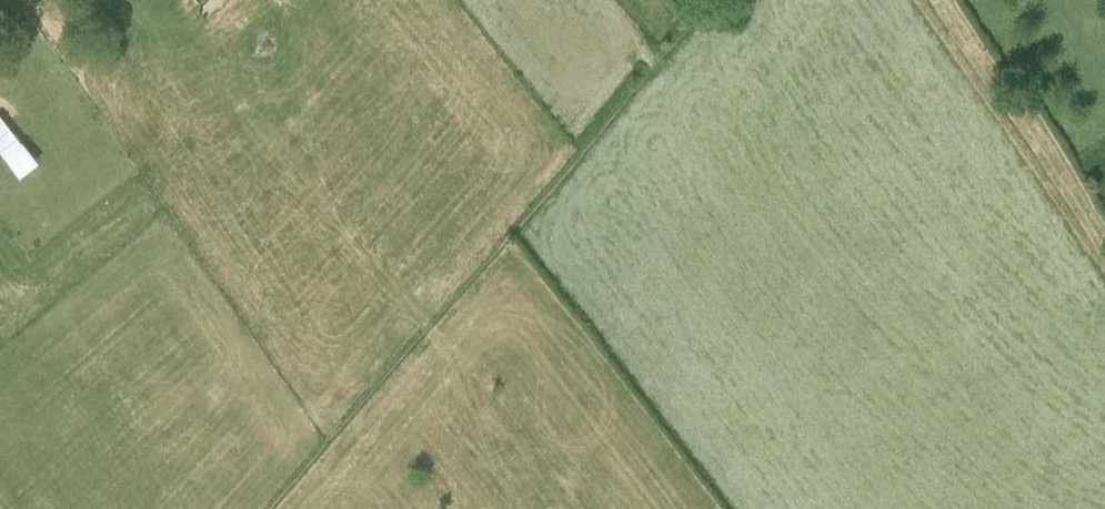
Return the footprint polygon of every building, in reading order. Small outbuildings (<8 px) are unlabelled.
[(4,155),(20,143),(0,118),(0,150),(4,155)]
